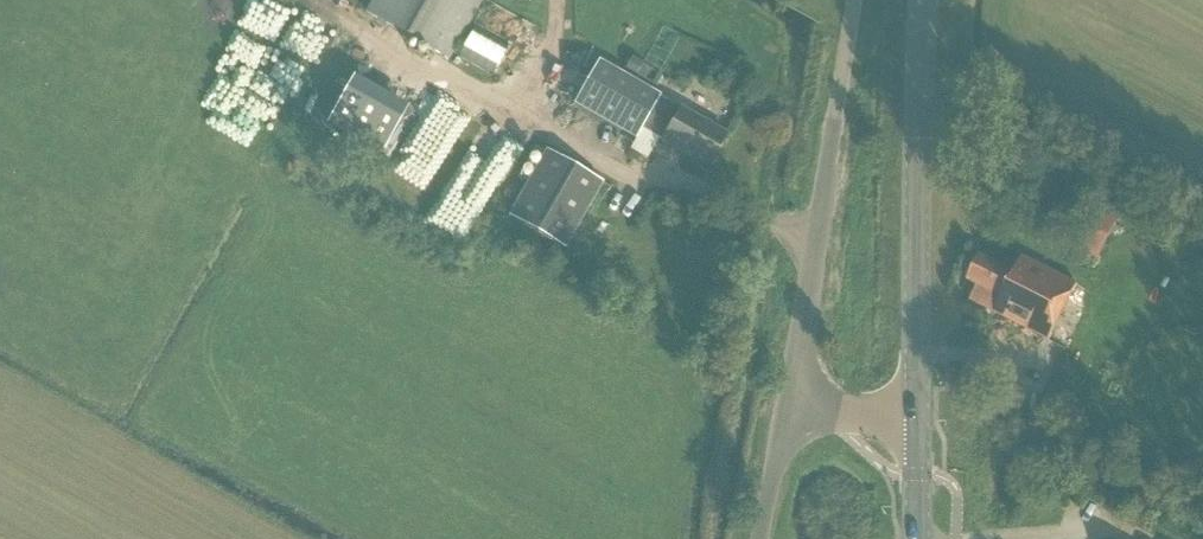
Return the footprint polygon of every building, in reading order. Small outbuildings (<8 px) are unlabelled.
[(366,12),(451,58),(483,0),(373,0),(366,12)] [(662,92),(600,56),(576,97),(638,133),(640,129),(708,167),(726,135),(659,96),(662,92)] [(424,98),(440,107),(451,89),(435,80),(424,98)] [(404,113),(349,82),(327,123),(382,154),(404,113)] [(290,86),(282,116),(302,122),(310,91),(290,86)] [(405,143),(390,170),(425,189),(459,125),(421,104),(401,140),(405,143)] [(422,220),(460,244),(522,146),(483,122),(422,220)] [(601,181),(546,150),(509,215),(564,247),(601,181)] [(1077,254),(1103,260),(1115,202),(1088,197),(1077,254)] [(977,286),(970,301),(1048,340),(1076,284),(1022,257),(1014,273),(980,256),(967,281),(977,286)] [(1022,372),(1042,373),(1042,360),(1022,359),(1022,372)]
